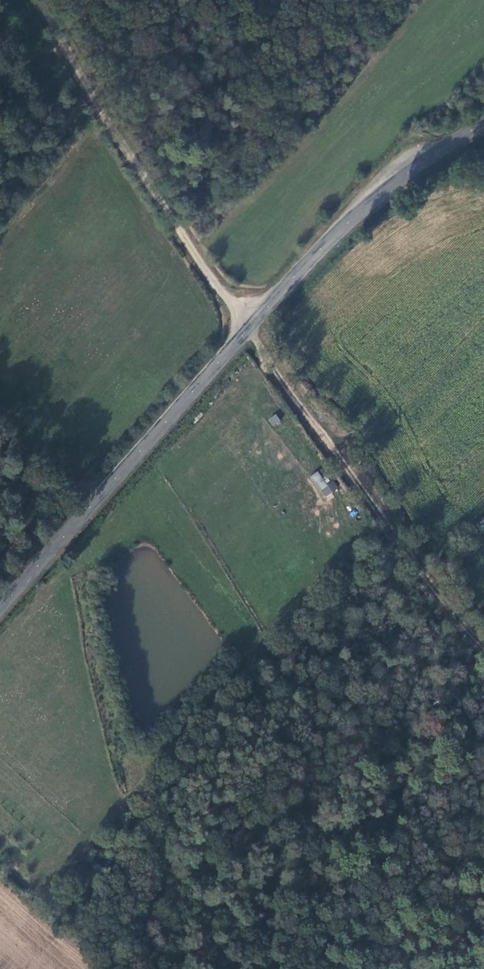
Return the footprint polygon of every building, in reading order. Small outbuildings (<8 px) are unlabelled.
[(268,418),(272,427),(281,422),(277,414),(268,418)] [(325,497),(338,488),(333,480),(327,484),(318,471),(310,476),(325,497)]
